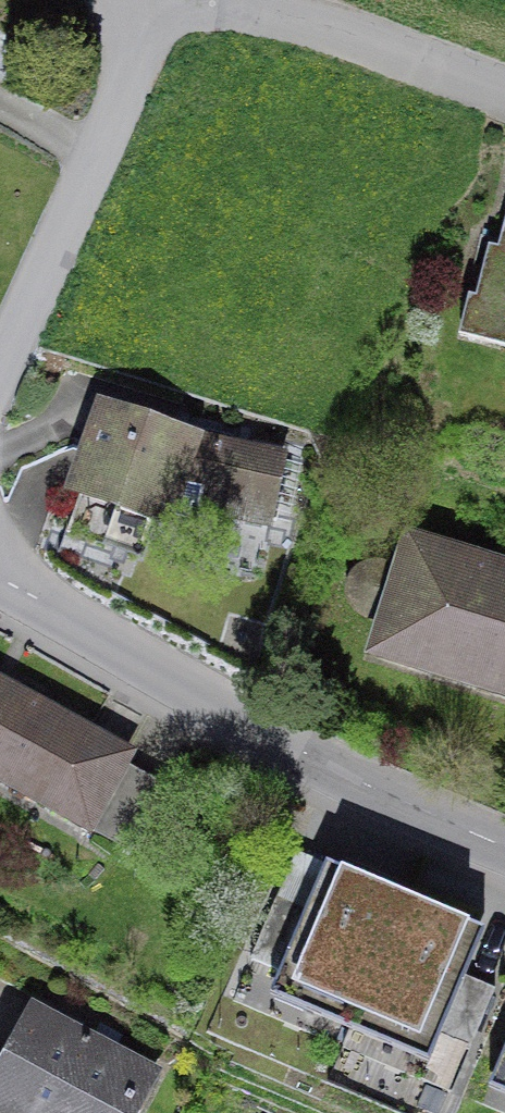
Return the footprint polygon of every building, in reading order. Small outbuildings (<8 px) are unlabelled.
[(496,257),(484,308),(477,307),(466,355),(504,365),(504,259),(496,257)] [(309,459),(104,396),(70,508),(186,543),(192,523),(281,550),(309,459)] [(375,673),(504,711),(504,572),(413,545),(375,673)] [(0,684),(0,797),(108,854),(155,764),(0,684)] [(352,1031),(406,901),(324,867),(306,909),(278,897),(252,957),(280,969),(268,996),(352,1031)] [(467,975),(483,934),(406,901),(352,1031),(429,1060),(439,1038),(467,1049),(493,985),(467,975)] [(38,1019),(0,1095),(0,1112),(161,1112),(174,1088),(38,1019)] [(491,1091),(504,1096),(504,1057),(491,1091)]
